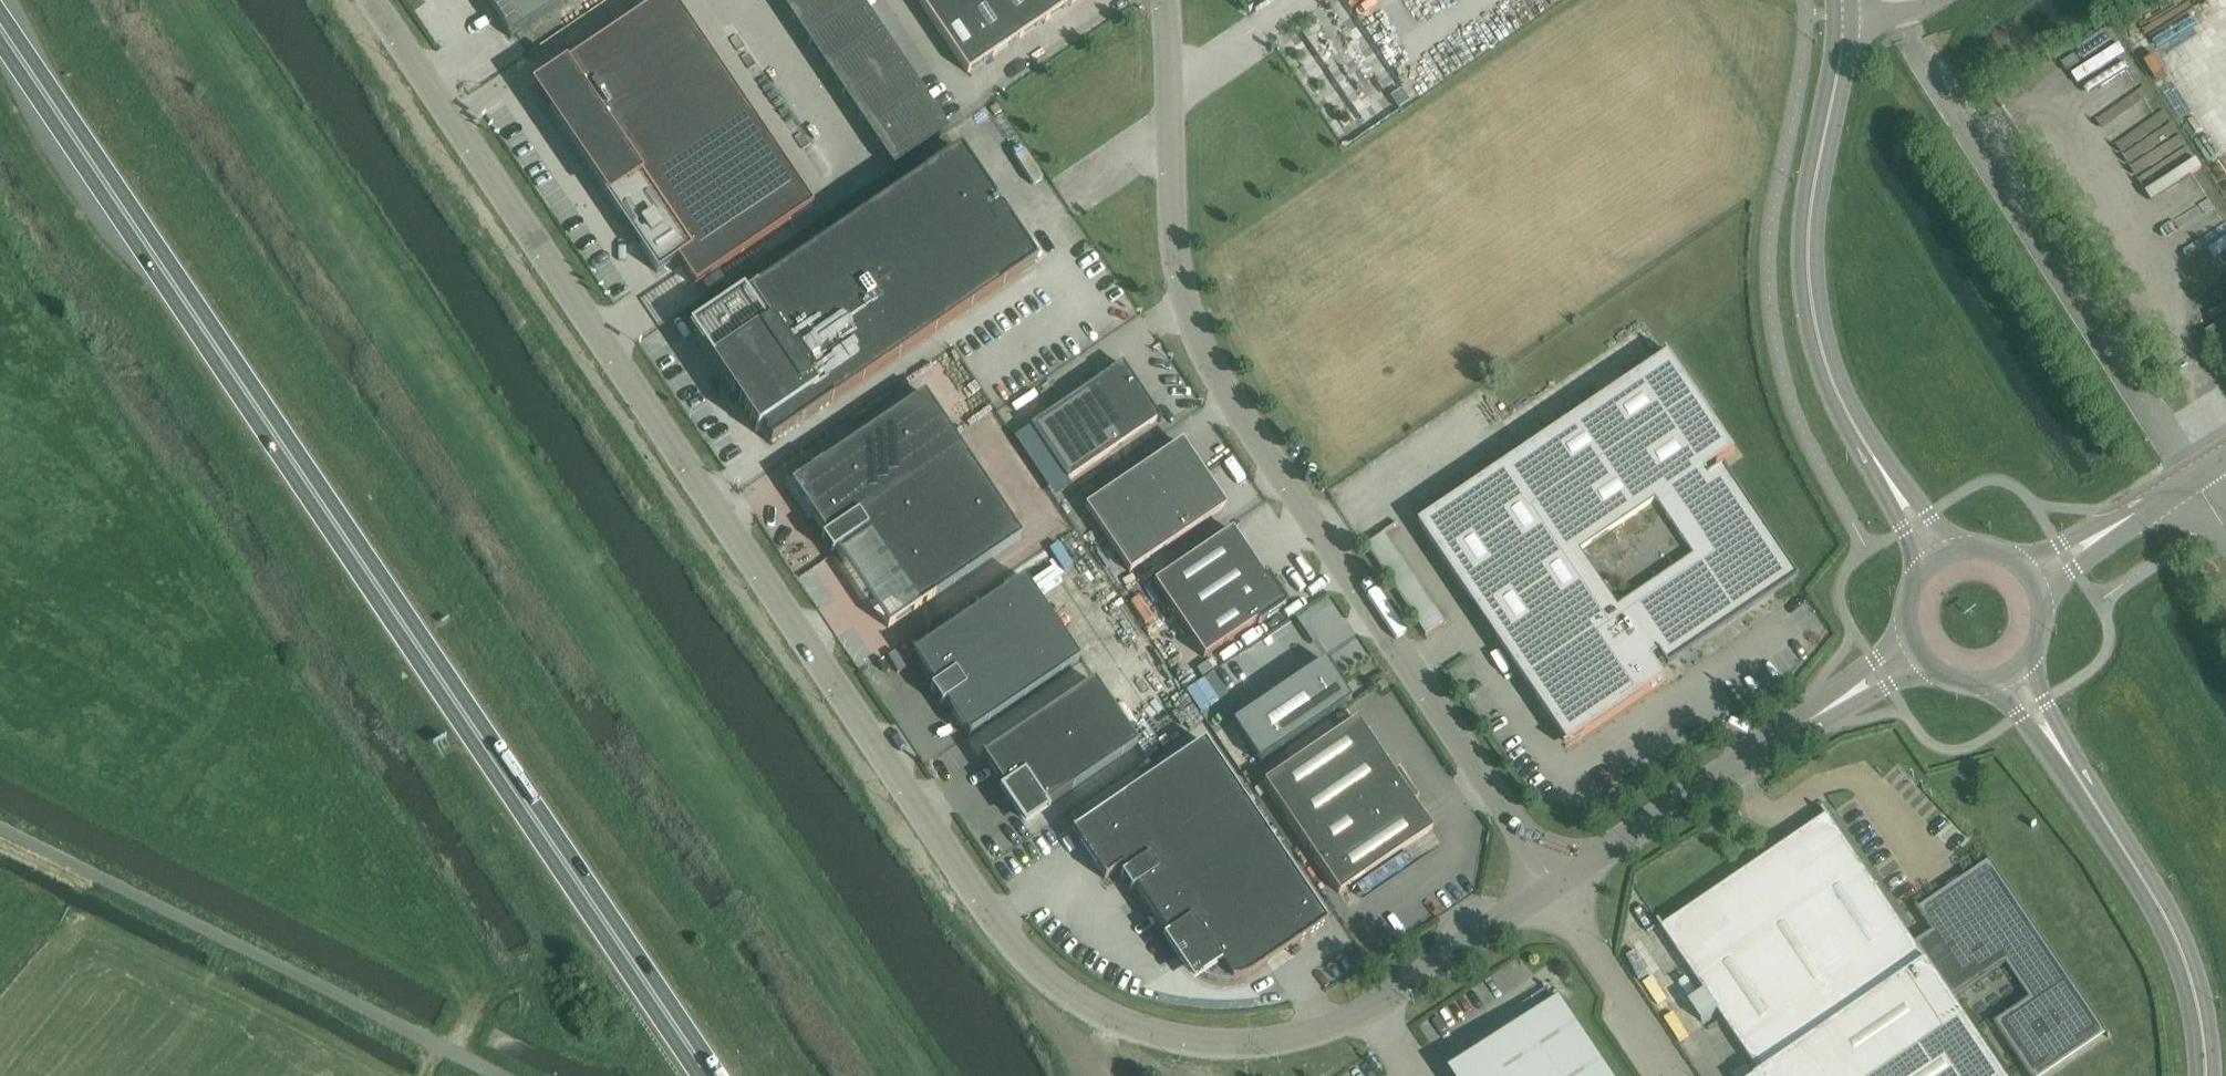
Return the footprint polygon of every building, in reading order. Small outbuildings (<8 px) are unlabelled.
[(510,39),(567,0),(484,0),(510,39)] [(647,8),(549,74),(553,79),(543,82),(540,84),(538,91),(549,113),(657,273),(676,260),(695,287),(791,221),(812,206),(673,0),(658,0),(647,8)] [(793,19),(821,0),(780,0),(793,19)] [(793,19),(810,44),(864,7),(859,0),(821,0),(793,19)] [(931,20),(958,2),(957,0),(917,0),(931,20)] [(995,0),(961,0),(958,2),(994,55),(1021,37),(995,0)] [(1034,0),(995,0),(1021,37),(1047,19),(1034,0)] [(1047,19),(1073,1),(1072,0),(1034,0),(1047,19)] [(958,2),(931,20),(967,73),(994,55),(958,2)] [(864,7),(810,44),(827,69),(881,32),(864,7)] [(1373,31),(1390,19),(1381,8),(1365,20),(1373,31)] [(1316,45),(1343,46),(1343,30),(1337,30),(1337,16),(1327,16),(1326,30),(1317,30),(1316,45)] [(881,32),(827,69),(860,118),(914,81),(881,32)] [(914,81),(860,118),(894,168),(948,131),(931,106),(914,81)] [(989,109),(995,116),(1001,111),(996,104),(989,109)] [(959,150),(693,331),(735,391),(737,390),(744,401),(742,402),(770,444),(1036,264),(959,150)] [(2212,344),(2225,335),(2225,319),(2205,333),(2212,344)] [(1723,470),(1710,478),(1706,472),(1735,452),(1667,352),(1666,353),(1668,356),(1419,524),(1569,746),(1666,680),(1653,660),(1660,655),(1668,668),(1798,580),(1723,470)] [(1121,364),(1066,402),(1030,426),(1067,481),(1159,419),(1130,377),(1121,364)] [(923,394),(790,484),(788,486),(810,518),(812,517),(888,628),(1021,538),(923,394)] [(1221,511),(1176,445),(1084,507),(1129,573),(1221,511)] [(1231,530),(1153,583),(1204,658),(1257,622),(1258,624),(1285,606),(1267,578),(1265,580),(1231,530)] [(1138,613),(1150,606),(1133,578),(1122,585),(1138,613)] [(1023,579),(913,653),(912,654),(967,736),(969,735),(968,735),(1079,661),(1023,579)] [(854,618),(863,641),(884,632),(875,609),(854,618)] [(1259,764),(1351,702),(1323,662),(1232,724),(1259,764)] [(1382,680),(1377,684),(1381,690),(1387,686),(1382,680)] [(1071,789),(1136,745),(1093,682),(982,757),(1025,821),(1072,790),(1071,789)] [(1398,771),(1393,774),(1356,719),(1263,782),(1338,893),(1431,831),(1413,803),(1418,800),(1398,771)] [(1241,980),(1253,974),(1327,924),(1326,922),(1326,923),(1203,742),(1072,831),(1072,830),(1071,831),(1104,880),(1121,868),(1183,960),(1191,970),(1202,977),(1215,982),(1228,982),(1241,980)] [(2018,901),(1988,857),(1987,858),(1991,865),(1961,885),(1957,878),(1946,885),(1951,892),(1921,912),(1917,906),(1915,907),(1932,931),(1915,943),(1823,809),(1821,810),(1825,817),(1663,927),(1659,920),(1657,922),(1760,1074),(1757,1075),(1762,1075),(1798,1051),(1815,1075),(2003,1075),(1952,1001),(2005,965),(2029,999),(1994,1023),(2029,1075),(2038,1075),(2104,1031),(2108,1038),(2110,1036),(2018,901)] [(1420,844),(1357,885),(1367,900),(1430,858),(1420,844)] [(1560,996),(1448,1071),(1452,1075),(1613,1075),(1560,996)]
